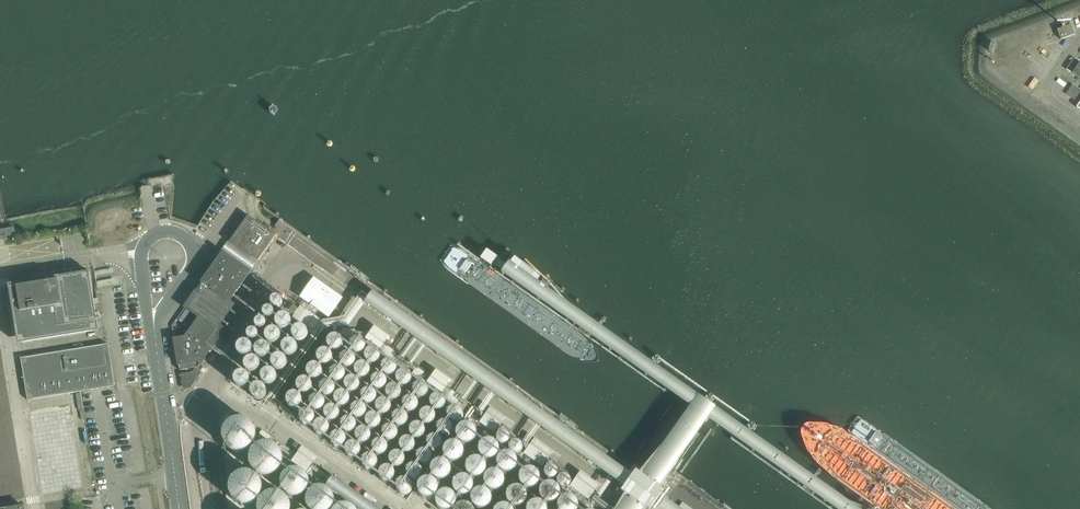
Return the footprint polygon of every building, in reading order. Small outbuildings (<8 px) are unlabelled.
[(1066,27),(1064,26),(1064,25),(1064,24),(1063,24),(1062,24),(1062,25),(1062,26),(1062,27),(1062,29),(1058,30),(1057,30),(1061,40),(1074,35),(1070,25),(1070,26),(1066,27)] [(1067,94),(1076,100),(1079,95),(1079,89),(1073,84),(1067,94)] [(249,218),(231,243),(258,262),(277,235),(270,230),(269,232),(249,218)] [(0,232),(0,242),(6,241),(5,239),(14,238),(13,231),(0,232)] [(185,338),(175,340),(180,371),(201,367),(228,329),(222,325),(236,305),(232,301),(252,273),(223,254),(185,308),(200,318),(185,338)] [(80,275),(10,286),(20,344),(100,332),(95,307),(89,273),(88,272),(88,271),(87,270),(86,270),(85,269),(84,269),(83,270),(82,270),(81,271),(80,272),(80,273),(80,274),(80,275)] [(315,275),(303,292),(334,314),(347,296),(315,275)] [(372,293),(365,304),(470,374),(468,377),(505,401),(515,387),(372,293)] [(270,306),(271,309),(274,311),(277,311),(280,309),(281,306),(280,303),(277,301),(274,301),(271,303),(270,306)] [(299,311),(296,309),(292,317),(317,330),(323,318),(301,306),(299,311)] [(262,317),(263,320),(266,322),(269,322),(272,320),(273,317),(272,314),(269,312),(266,312),(263,314),(262,317)] [(275,324),(276,328),(278,331),(281,333),(285,333),(288,331),(290,327),(290,323),(288,320),(284,318),(280,319),(277,321),(275,324)] [(254,328),(255,331),(258,333),(261,333),(264,331),(265,328),(264,325),(261,323),(258,323),(255,325),(254,328)] [(382,349),(391,336),(375,326),(367,339),(382,349)] [(292,336),(292,340),(295,343),(298,344),(302,344),(305,342),(307,339),(307,335),(304,332),(301,330),(297,330),(294,332),(292,336)] [(265,339),(265,343),(267,346),(271,347),(274,347),(278,345),(279,342),(279,338),(277,335),(273,333),(270,333),(266,335),(265,339)] [(247,339),(248,342),(251,344),(254,344),(256,342),(257,339),(256,336),(254,334),(251,334),(248,336),(247,339)] [(328,346),(328,350),(331,353),(334,354),(338,354),(341,352),(343,349),(343,345),(340,342),(337,340),(333,340),(330,342),(328,346)] [(351,349),(351,352),(353,356),(357,357),(361,357),(364,355),(366,352),(365,348),(363,345),(360,343),(356,343),(353,345),(351,349)] [(109,344),(22,358),(29,400),(81,392),(116,387),(109,344)] [(281,350),(282,354),(284,357),(287,359),(291,359),(294,357),(296,353),(296,349),(294,346),(290,344),(286,345),(283,347),(281,350)] [(237,351),(237,355),(239,358),(243,360),(246,359),(250,357),(251,354),(251,350),(249,347),(245,345),(242,345),(238,347),(237,351)] [(255,353),(255,357),(257,360),(261,362),(264,362),(268,360),(269,356),(269,352),(267,349),(263,347),(260,348),(256,350),(255,353)] [(365,359),(366,363),(368,366),(371,368),(375,368),(378,365),(380,362),(380,358),(378,355),(374,353),(370,353),(367,356),(365,359)] [(317,360),(317,364),(319,367),(323,369),(327,369),(330,367),(332,363),(331,360),(329,356),(326,355),(322,355),(319,357),(317,360)] [(341,364),(341,367),(343,371),(347,372),(350,372),(354,370),(355,367),(355,363),(353,360),(350,358),(346,358),(342,360),(341,364)] [(271,365),(271,369),(274,372),(277,374),(281,374),(284,371),(286,368),(285,364),(283,361),(279,359),(275,360),(273,362),(271,365)] [(244,367),(245,371),(247,375),(250,376),(254,376),(257,374),(259,370),(259,367),(256,363),(253,362),(249,362),(246,364),(244,367)] [(383,371),(383,375),(385,379),(388,380),(392,380),(395,378),(397,374),(397,371),(395,367),(391,366),(387,366),(384,368),(383,371)] [(355,374),(355,378),(357,381),(360,383),(364,382),(367,380),(369,377),(369,373),(367,370),(363,368),(359,368),(356,370),(355,374)] [(307,375),(307,379),(310,382),(313,384),(317,384),(320,382),(322,378),(322,374),(319,371),(316,369),(312,370),(309,372),(307,375)] [(197,371),(182,374),(181,374),(182,384),(184,384),(185,388),(190,387),(198,377),(197,371)] [(330,378),(330,382),(333,385),(336,387),(340,387),(343,385),(345,381),(345,377),(342,374),(339,372),(335,373),(332,375),(330,378)] [(261,379),(261,383),(263,386),(267,388),(271,388),(274,385),(275,382),(275,378),(273,375),(270,373),(266,374),(263,376),(261,379)] [(234,380),(235,384),(237,387),(240,388),(244,388),(247,386),(249,383),(249,379),(247,376),(243,374),(239,374),(236,376),(234,380)] [(397,382),(397,386),(399,389),(403,390),(407,390),(410,388),(412,385),(411,381),(409,378),(406,376),(402,376),(399,378),(397,382)] [(372,386),(372,390),(374,393),(378,395),(381,394),(385,392),(386,389),(386,385),(384,382),(381,380),(377,380),(373,382),(372,386)] [(345,388),(345,392),(347,395),(351,397),(354,397),(358,394),(359,391),(359,387),(357,384),(353,382),(350,383),(346,385),(345,388)] [(297,390),(297,394),(299,397),(303,398),(307,398),(310,396),(312,393),(311,389),(309,386),(306,384),(302,384),(299,386),(297,390)] [(251,393),(251,397),(253,400),(257,402),(261,401),(264,399),(266,396),(265,392),(263,389),(260,387),(256,387),(253,389),(251,393)] [(320,392),(320,396),(322,399),(326,401),(329,401),(333,399),(334,395),(334,392),(332,388),(329,387),(325,387),(321,389),(320,392)] [(414,394),(414,398),(416,401),(420,403),(423,402),(427,400),(428,397),(428,393),(426,390),(422,388),(419,388),(415,390),(414,394)] [(387,396),(387,399),(389,403),(393,404),(396,404),(400,402),(401,399),(401,395),(399,391),(395,390),(392,390),(388,392),(387,396)] [(361,400),(362,404),(364,407),(367,409),(371,409),(374,406),(376,403),(376,399),(373,396),(370,394),(366,394),(363,397),(361,400)] [(334,403),(334,407),(337,410),(340,412),(344,412),(347,410),(349,406),(349,402),(346,399),(343,397),(339,398),(336,400),(334,403)] [(286,405),(286,408),(289,412),(292,413),(296,413),(299,411),(301,407),(301,404),(298,400),(295,399),(291,399),(288,401),(286,405)] [(431,406),(431,410),(433,413),(437,415),(440,414),(444,412),(445,409),(445,405),(443,402),(440,400),(436,400),(432,402),(431,406)] [(310,407),(310,410),(312,414),(316,415),(320,415),(323,413),(324,409),(324,406),(322,402),(319,401),(315,401),(312,403),(310,407)] [(403,408),(404,412),(406,415),(409,417),(413,417),(416,415),(418,411),(418,407),(416,404),(412,403),(408,403),(405,405),(403,408)] [(376,411),(376,414),(379,418),(382,419),(386,419),(389,417),(391,413),(391,410),(388,406),(385,405),(381,405),(378,407),(376,411)] [(42,492),(80,486),(68,407),(31,413),(42,492)] [(351,415),(352,418),(354,422),(357,423),(361,423),(364,421),(366,417),(366,414),(363,410),(360,409),(356,409),(353,411),(351,415)] [(238,442),(244,442),(249,440),(254,436),(256,431),(257,425),(256,420),(253,415),(248,411),(243,410),(237,410),(232,412),(227,416),(225,421),(224,427),(225,432),(228,437),(233,441),(238,442)] [(324,417),(324,421),(326,424),(330,426),(334,426),(337,424),(339,420),(338,416),(336,413),(333,411),(329,412),(326,414),(324,417)] [(448,418),(449,421),(451,425),(454,426),(458,426),(461,424),(463,420),(463,416),(460,413),(457,412),(453,412),(450,414),(448,418)] [(420,420),(420,424),(422,427),(426,429),(430,428),(433,426),(435,423),(434,419),(432,416),(429,414),(425,414),(422,416),(420,420)] [(299,421),(299,425),(302,428),(305,430),(309,430),(312,428),(314,424),(314,420),(311,417),(308,415),(304,416),(301,418),(299,421)] [(393,422),(393,426),(395,429),(399,431),(403,431),(406,429),(408,425),(407,422),(405,418),(402,417),(398,417),(395,419),(393,422)] [(366,425),(366,429),(368,432),(372,434),(376,434),(379,431),(380,428),(380,424),(378,421),(375,419),(371,419),(368,422),(366,425)] [(341,429),(341,432),(343,436),(347,437),(351,437),(354,435),(356,431),(355,428),(353,424),(350,423),(346,423),(343,425),(341,429)] [(314,432),(314,435),(316,439),(319,440),(323,440),(327,438),(328,435),(328,431),(326,428),(322,426),(319,426),(315,428),(314,432)] [(437,432),(438,436),(440,439),(443,441),(447,440),(450,438),(452,435),(452,431),(450,428),(446,426),(442,426),(439,429),(437,432)] [(410,434),(410,438),(412,441),(416,443),(420,443),(423,441),(425,437),(424,433),(422,430),(419,429),(415,429),(412,431),(410,434)] [(383,437),(383,441),(385,444),(388,446),(392,446),(395,444),(397,440),(397,436),(395,433),(391,431),(387,432),(384,434),(383,437)] [(459,448),(463,451),(467,452),(472,451),(475,449),(477,445),(478,440),(477,436),(473,433),(469,431),(464,431),(460,434),(457,438),(457,443),(459,448)] [(356,440),(356,443),(358,447),(362,448),(366,448),(369,446),(370,443),(370,439),(368,435),(365,434),(361,434),(358,436),(356,440)] [(265,467),(271,467),(277,465),(281,461),(283,456),(284,450),(283,445),(280,440),(275,436),(270,435),(264,435),(259,437),(255,441),(252,446),(251,452),(252,457),(255,462),(260,466),(265,467)] [(331,442),(331,446),(333,449),(337,451),(341,451),(344,449),(345,445),(345,442),(343,438),(340,437),(336,437),(333,439),(331,442)] [(427,446),(427,450),(429,453),(433,455),(436,455),(440,452),(441,449),(441,445),(439,442),(435,440),(431,441),(428,443),(427,446)] [(400,449),(401,453),(403,456),(406,458),(410,458),(413,455),(415,452),(415,448),(413,445),(409,443),(405,443),(402,446),(400,449)] [(373,451),(373,455),(375,458),(379,459),(383,459),(386,457),(387,454),(387,450),(385,447),(382,445),(378,445),(375,447),(373,451)] [(346,453),(346,457),(348,460),(352,462),(356,462),(359,459),(361,456),(360,452),(358,449),(355,447),(351,447),(348,450),(346,453)] [(481,463),(485,467),(489,468),(493,467),(497,464),(499,461),(500,456),(498,452),(495,448),(491,447),(486,447),(482,450),(479,454),(479,459),(481,463)] [(660,488),(680,460),(679,458),(679,456),(678,454),(677,452),(675,450),(674,449),(672,448),(670,447),(667,447),(666,447),(665,447),(664,447),(662,448),(642,476),(660,488)] [(446,467),(450,470),(454,471),(458,470),(462,467),(464,464),(465,459),(463,455),(460,452),(456,450),(451,450),(447,453),(444,457),(444,462),(446,467)] [(533,465),(570,491),(579,477),(543,451),(533,465)] [(417,461),(417,465),(419,468),(423,469),(427,469),(430,467),(431,463),(431,460),(429,456),(425,455),(422,455),(418,457),(417,461)] [(390,463),(390,467),(392,470),(396,472),(400,472),(403,469),(404,466),(404,462),(402,459),(399,457),(395,457),(392,460),(390,463)] [(282,473),(283,478),(286,483),(290,487),(295,488),(301,487),(306,485),(310,480),(311,475),(310,469),(308,464),(303,461),(298,459),(292,460),(287,463),(284,467),(282,473)] [(362,466),(362,470),(364,473),(368,475),(372,474),(375,472),(377,469),(376,465),(374,462),(371,460),(367,460),(364,462),(362,466)] [(500,478),(504,481),(508,482),(513,481),(516,479),(519,475),(519,470),(518,466),(514,463),(510,461),(505,461),(501,464),(499,468),(498,473),(500,478)] [(245,496),(251,496),(256,494),(260,490),(263,485),(264,479),(263,474),(259,469),(255,465),(249,463),(244,464),(238,466),(234,470),(231,475),(231,481),(232,486),(235,491),(240,494),(245,496)] [(469,483),(472,486),(477,487),(481,486),(485,484),(487,480),(487,476),(486,471),(483,468),(479,466),(474,466),(470,469),(467,473),(467,478),(469,483)] [(433,485),(436,488),(441,489),(445,488),(449,486),(451,482),(452,478),(450,473),(447,470),(443,468),(438,469),(434,471),(431,475),(431,480),(433,485)] [(407,475),(407,479),(409,482),(412,484),(416,484),(419,481),(421,478),(421,474),(419,471),(415,469),(411,470),(408,472),(407,475)] [(379,478),(379,482),(381,485),(385,487),(389,486),(392,484),(394,481),(393,477),(391,474),(388,472),(384,472),(381,474),(379,478)] [(308,489),(309,495),(311,500),(316,503),(321,505),(327,504),(332,502),(335,497),(337,492),(336,486),(333,481),(329,478),(324,476),(318,477),(313,480),(310,484),(308,489)] [(522,493),(526,496),(530,497),(534,496),(538,494),(540,490),(541,486),(539,481),(536,478),(532,476),(527,477),(523,479),(520,483),(520,488),(522,493)] [(486,496),(490,499),(494,500),(498,499),(502,496),(504,493),(505,488),(503,484),(500,481),(496,479),(491,479),(487,482),(484,486),(484,491),(486,496)] [(290,508),(293,503),(293,498),(292,492),(289,487),(284,484),(279,482),(273,482),(268,484),(264,488),(261,493),(260,499),(261,505),(264,508),(289,508),(290,508)] [(454,500),(458,503),(462,504),(467,504),(470,501),(473,497),(473,493),(472,488),(468,485),(464,483),(459,484),(455,486),(453,491),(452,496),(454,500)] [(396,490),(397,494),(399,497),(402,498),(406,498),(409,496),(411,492),(411,489),(409,485),(405,484),(401,484),(398,486),(396,490)] [(419,503),(423,506),(428,507),(432,506),(436,504),(438,500),(438,496),(437,491),(434,488),(429,486),(425,486),(420,489),(418,493),(417,498),(419,503)] [(544,508),(557,508),(558,508),(560,504),(561,500),(559,496),(556,492),(552,491),(547,491),(543,494),(540,498),(540,503),(542,507),(544,508)] [(332,508),(361,508),(359,502),(356,499),(353,496),(348,495),(344,495),(338,497),(334,502),(332,507),(332,508)] [(528,505),(526,501),(523,497),(519,496),(514,496),(510,499),(507,503),(507,508),(527,508),(528,505)] [(492,506),(491,502),(487,498),(483,497),(478,497),(474,500),(472,504),(471,508),(492,508),(492,506)] [(64,498),(45,501),(46,508),(66,508),(64,498)] [(457,508),(455,504),(452,501),(448,499),(443,500),(439,502),(436,507),(436,508),(457,508)]
